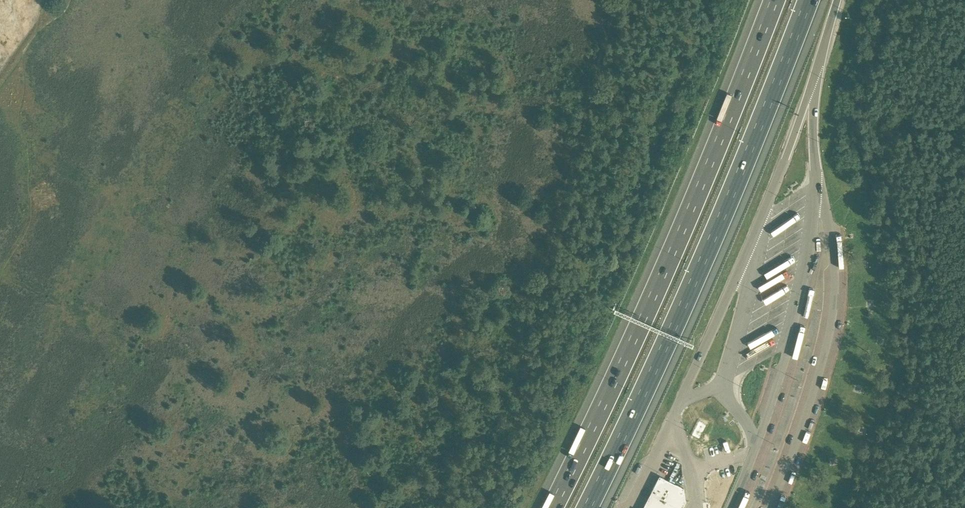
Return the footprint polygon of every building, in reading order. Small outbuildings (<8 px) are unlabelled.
[(685,501),(683,488),(659,475),(642,507),(682,507),(685,501)]
